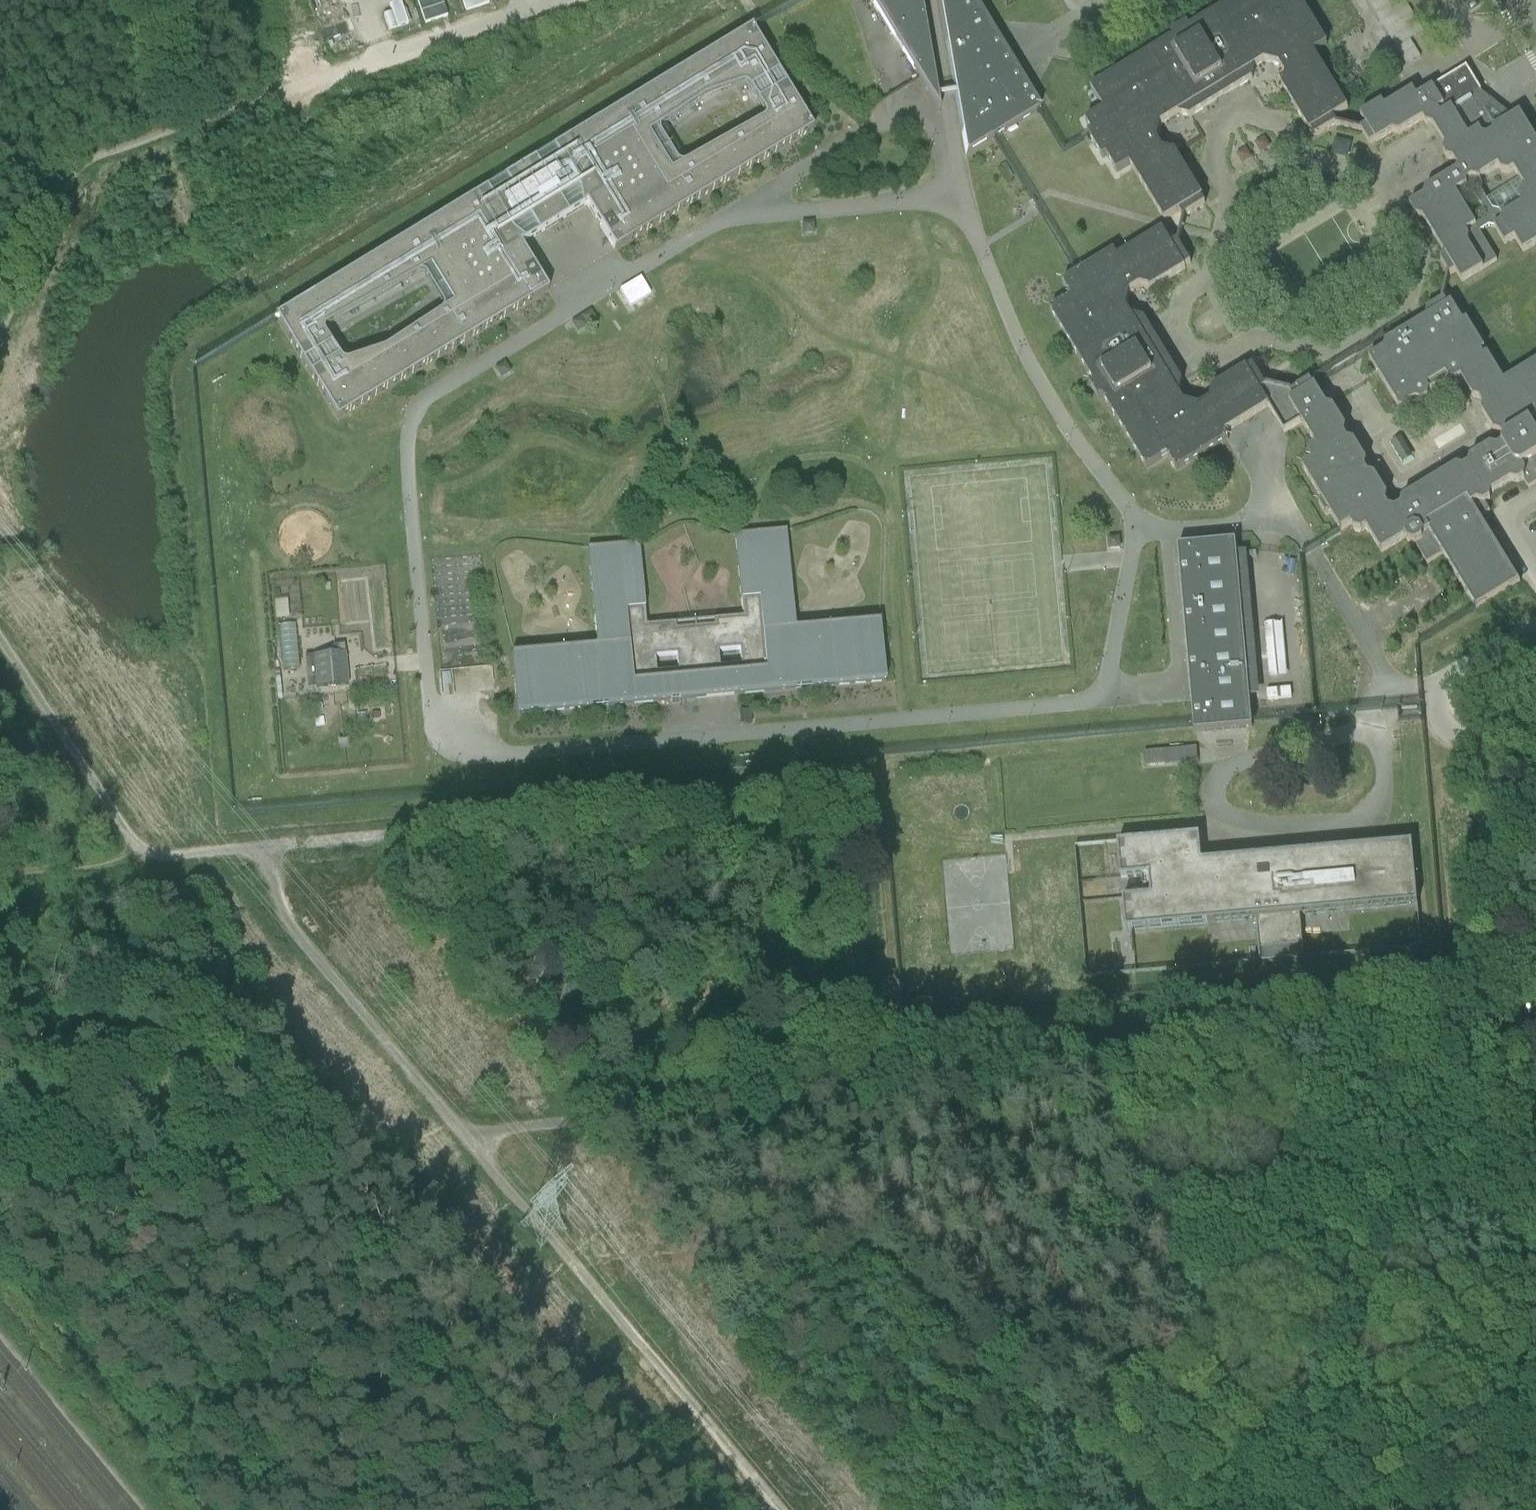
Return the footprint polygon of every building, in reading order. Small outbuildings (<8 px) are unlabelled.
[(441,0),(423,0),(417,2),(424,25),(447,17),(441,0)] [(464,13),(487,5),(485,0),(460,0),(464,13)] [(935,112),(934,103),(915,0),(865,0),(935,112)] [(967,0),(934,0),(952,100),(963,157),(991,139),(1036,111),(967,0)] [(1182,218),(1204,205),(1201,199),(1202,198),(1174,152),(1171,154),(1163,151),(1156,140),(1160,125),(1178,114),(1179,116),(1189,118),(1252,80),(1254,70),(1253,68),(1263,62),(1278,66),(1285,76),(1282,85),(1281,86),(1309,133),(1310,132),(1314,138),(1336,124),(1332,119),(1347,110),(1313,53),(1326,45),(1315,27),(1299,0),(1286,0),(1284,1),(1283,0),(1238,0),(1189,30),(1186,26),(1171,35),(1173,39),(1150,54),(1090,90),(1100,107),(1083,118),(1091,132),(1088,135),(1102,159),(1106,156),(1116,173),(1129,165),(1164,221),(1179,212),(1182,218)] [(1406,65),(1419,57),(1409,41),(1422,33),(1403,0),(1366,0),(1406,65)] [(402,1),(383,4),(387,29),(406,26),(402,1)] [(274,318),(336,420),(548,291),(520,246),(586,205),(614,250),(812,130),(750,28),(274,318)] [(1432,88),(1432,89),(1416,98),(1412,91),(1384,108),(1381,103),(1359,117),(1366,126),(1360,130),(1369,145),(1375,142),(1376,143),(1392,133),(1399,135),(1422,120),(1425,125),(1428,126),(1433,127),(1437,134),(1444,146),(1442,153),(1446,159),(1453,161),(1457,168),(1456,171),(1425,191),(1423,197),(1409,206),(1416,218),(1422,219),(1443,253),(1441,260),(1440,261),(1449,276),(1455,273),(1461,283),(1496,261),(1479,233),(1488,227),(1493,229),(1504,246),(1514,240),(1522,253),(1535,245),(1535,142),(1519,114),(1511,119),(1510,118),(1504,121),(1501,118),(1503,115),(1502,113),(1495,108),(1492,112),(1487,108),(1483,110),(1482,108),(1475,96),(1481,92),(1477,86),(1466,68),(1455,74),(1432,88)] [(1260,392),(1266,388),(1252,366),(1246,370),(1245,368),(1210,390),(1211,391),(1209,401),(1199,407),(1184,403),(1178,393),(1179,393),(1182,382),(1143,320),(1133,317),(1132,318),(1125,308),(1129,293),(1139,287),(1149,289),(1150,291),(1185,269),(1184,268),(1190,264),(1176,242),(1171,246),(1162,231),(1117,259),(1113,253),(1074,277),(1062,284),(1070,298),(1049,311),(1093,383),(1089,385),(1098,400),(1102,398),(1117,422),(1146,470),(1167,457),(1176,471),(1227,440),(1224,434),(1269,406),(1260,392)] [(640,279),(619,291),(628,308),(649,295),(640,279)] [(1368,359),(1399,410),(1415,401),(1421,402),(1427,399),(1429,392),(1449,380),(1455,382),(1461,379),(1473,398),(1479,400),(1482,405),(1481,412),(1494,432),(1500,434),(1503,439),(1502,445),(1497,448),(1490,447),(1469,459),(1468,466),(1463,469),(1456,468),(1435,480),(1434,487),(1429,490),(1422,488),(1401,501),(1400,507),(1394,511),(1388,509),(1385,504),(1387,497),(1374,477),(1368,475),(1364,470),(1366,463),(1354,443),(1347,441),(1344,436),(1346,429),(1333,409),(1326,407),(1314,387),(1313,388),(1309,382),(1289,394),(1293,400),(1289,402),(1303,426),(1316,446),(1310,450),(1308,457),(1312,462),(1302,468),(1322,502),(1318,505),(1325,517),(1329,514),(1340,532),(1350,525),(1353,531),(1361,533),(1366,529),(1381,553),(1405,539),(1408,544),(1415,546),(1426,564),(1442,555),(1475,610),(1519,583),(1480,518),(1489,512),(1484,504),(1489,501),(1491,494),(1511,482),(1517,484),(1522,480),(1528,489),(1535,484),(1535,362),(1503,382),(1487,355),(1483,357),(1481,353),(1484,351),(1466,321),(1462,323),(1450,304),(1447,306),(1443,300),(1426,311),(1426,312),(1425,318),(1426,319),(1424,319),(1427,324),(1418,329),(1416,325),(1384,344),(1384,345),(1383,350),(1368,359)] [(889,684),(883,623),(817,630),(818,639),(799,641),(788,533),(737,539),(746,622),(649,631),(641,548),(590,554),(601,661),(582,663),(581,654),(515,660),(521,721),(889,684)] [(1234,542),(1177,547),(1193,732),(1250,727),(1235,549),(1234,542)] [(345,655),(320,656),(322,686),(347,685),(345,655)] [(321,704),(313,705),(313,713),(322,712),(321,704)] [(364,714),(356,714),(357,723),(365,722),(364,714)] [(322,718),(314,719),(315,728),(323,727),(322,718)] [(1163,752),(1164,766),(1197,763),(1196,749),(1163,752)] [(1199,836),(1117,845),(1121,879),(1148,876),(1150,897),(1122,900),(1125,931),(1262,919),(1265,948),(1267,948),(1308,944),(1310,944),(1307,915),(1416,905),(1411,844),(1201,863),(1199,836)]
